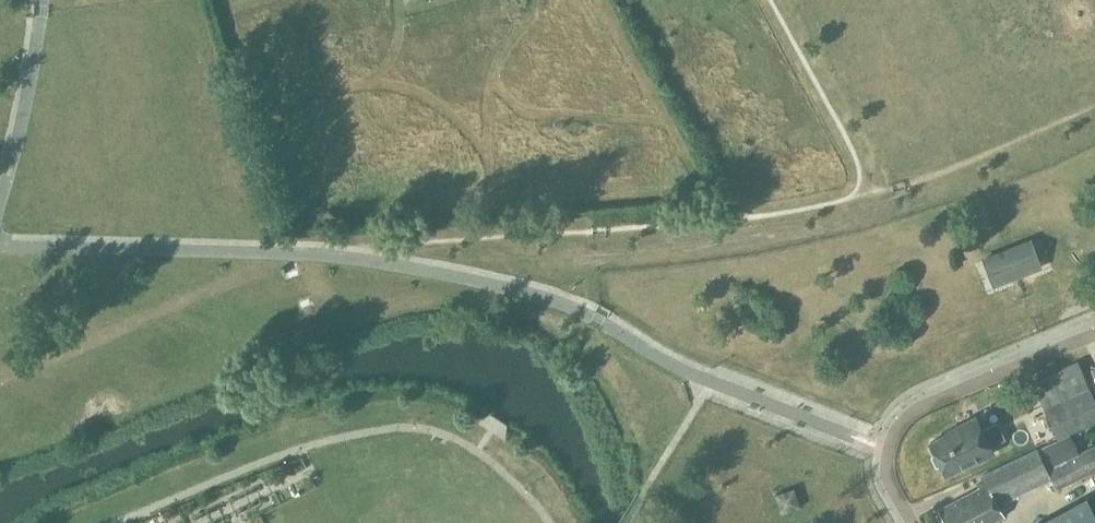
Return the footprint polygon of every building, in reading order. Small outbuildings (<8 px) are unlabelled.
[(984,261),(993,285),(1017,276),(1042,266),(1033,242),(1032,242),(1008,251),(984,261)] [(1094,421),(1094,400),(1090,389),(1089,389),(1078,364),(1035,383),(1046,408),(1046,409),(1058,438),(1094,421)] [(954,429),(955,431),(931,444),(946,475),(965,465),(966,467),(994,453),(991,446),(1005,439),(997,424),(983,431),(976,418),(954,429)] [(980,479),(983,483),(976,486),(978,491),(937,512),(943,522),(993,522),(1002,518),(996,507),(1049,482),(1054,492),(1094,472),(1094,448),(1077,456),(1068,438),(1036,453),(1036,452),(980,479)] [(1087,499),(1043,522),(1094,522),(1094,513),(1087,499)]
